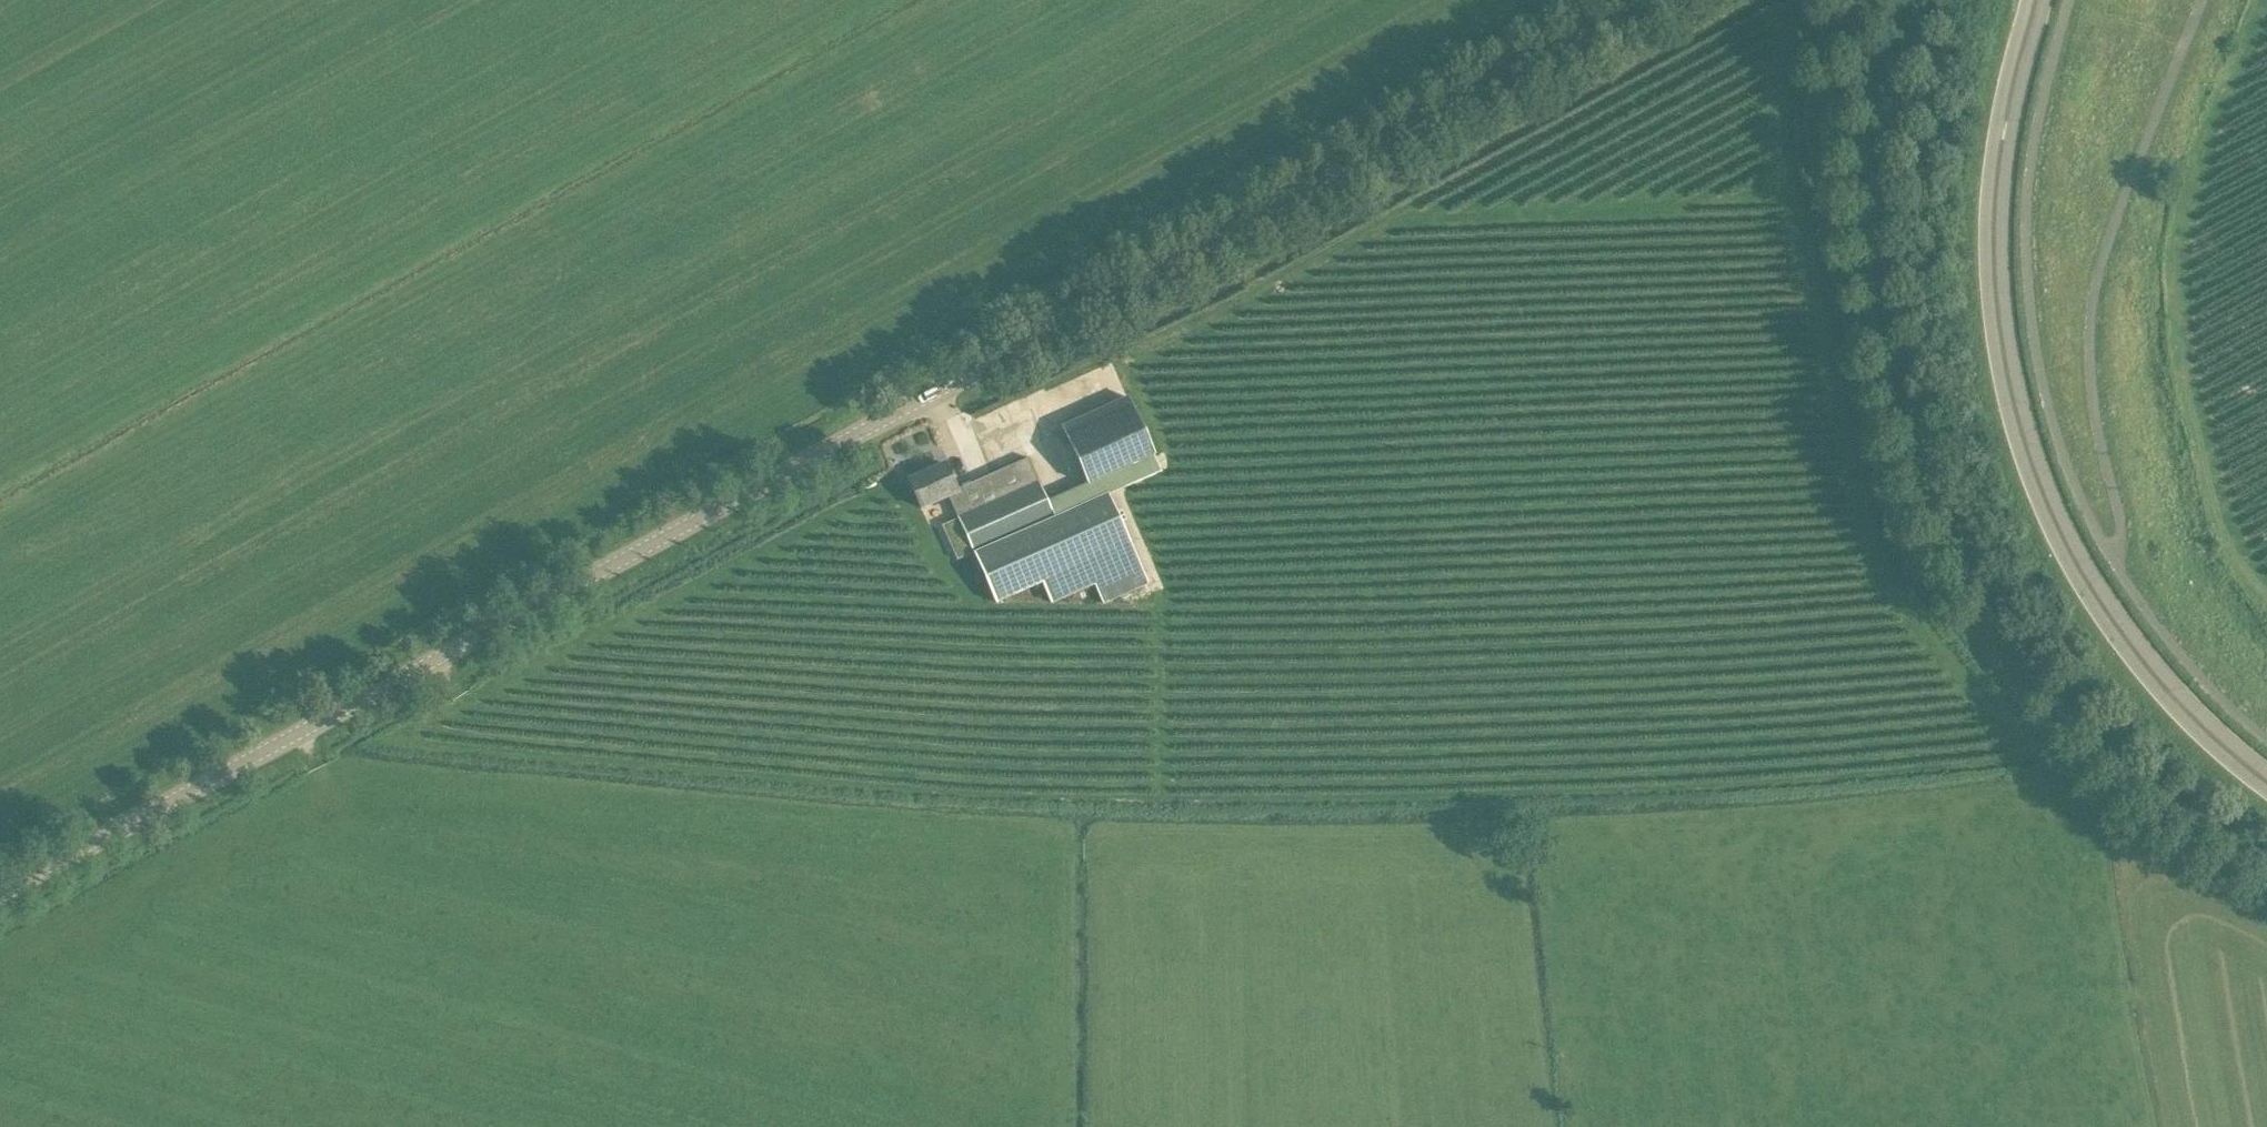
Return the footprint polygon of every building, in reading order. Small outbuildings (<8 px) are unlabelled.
[(1119,470),(1154,455),(1128,397),(1063,426),(1088,484),(1119,470)] [(945,464),(910,479),(923,507),(949,496),(958,517),(942,524),(958,559),(974,552),(996,602),(1041,582),(1051,604),(1094,585),(1103,605),(1148,584),(1130,543),(1109,494),(1055,518),(1048,502),(1028,458),(956,489),(945,464)]
